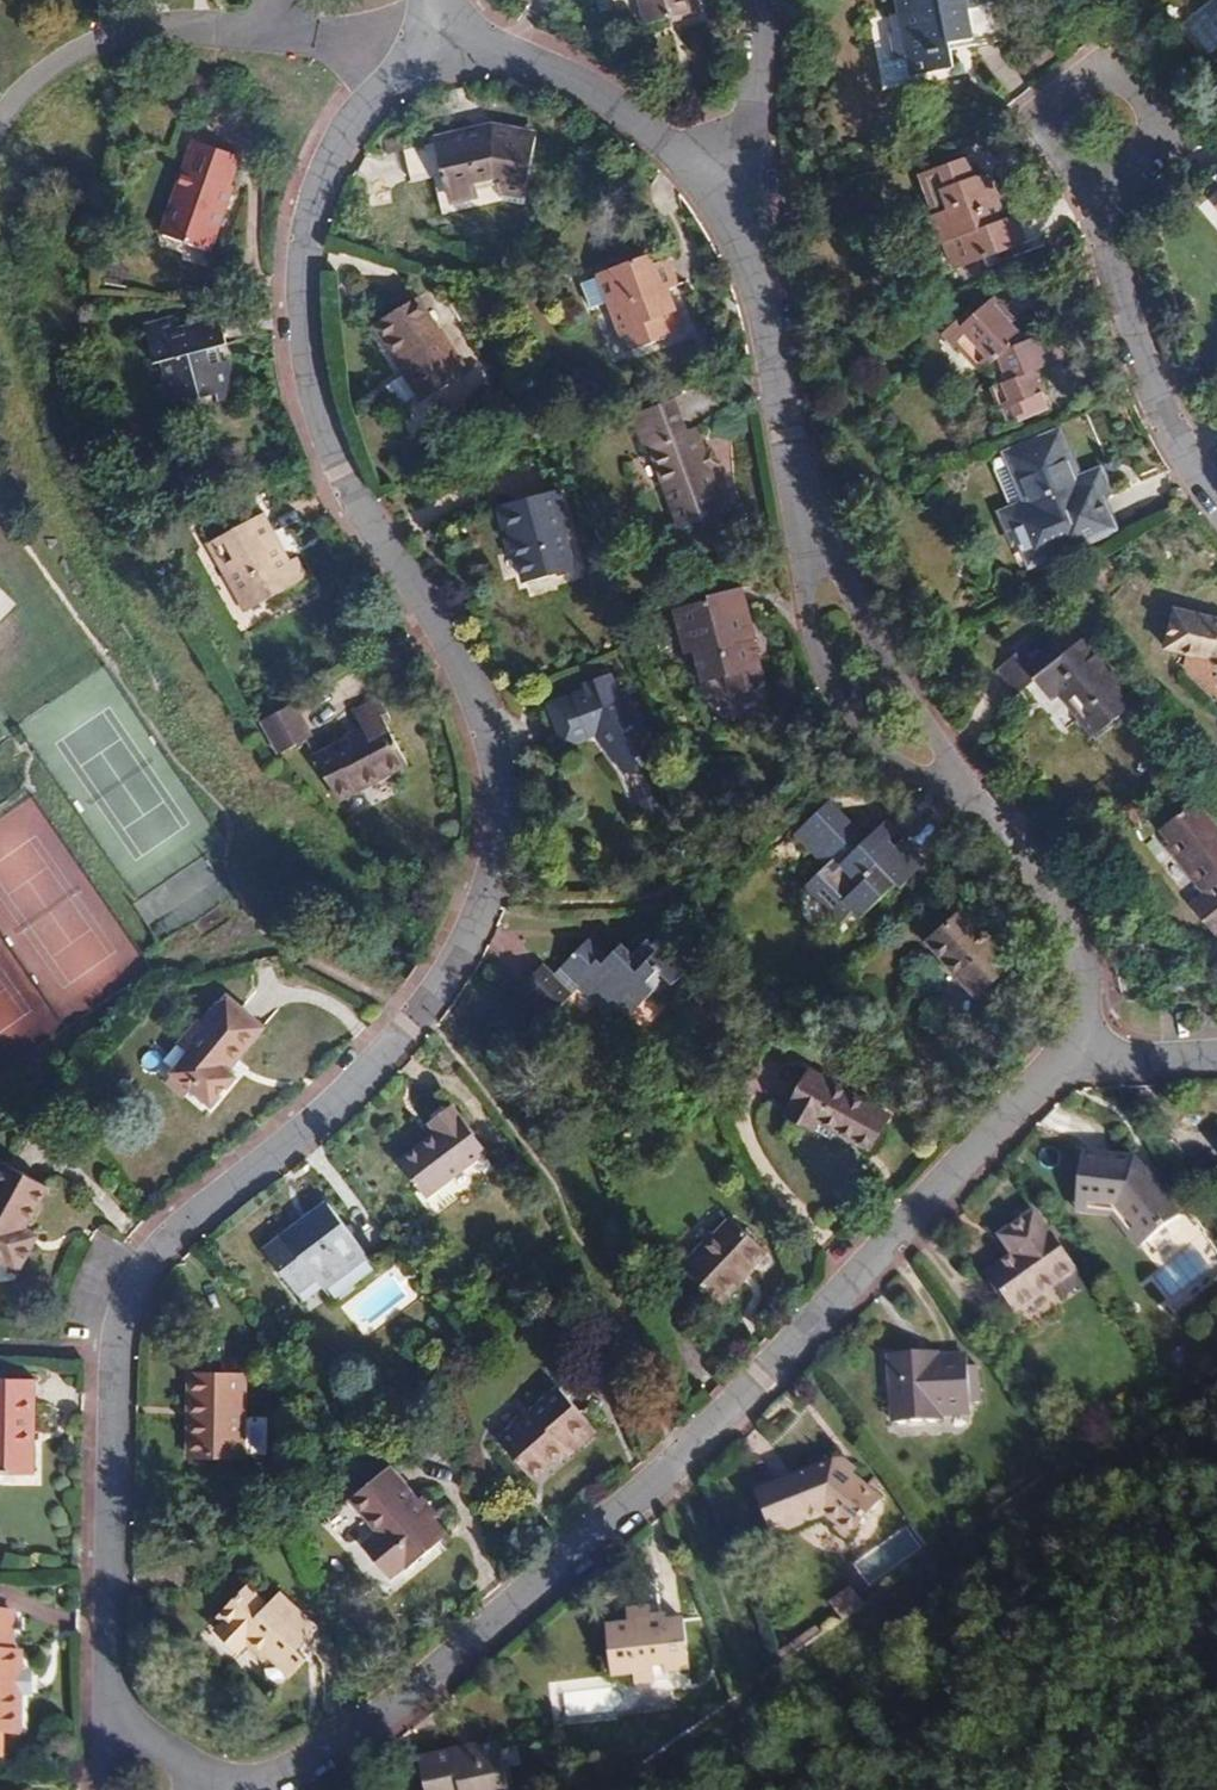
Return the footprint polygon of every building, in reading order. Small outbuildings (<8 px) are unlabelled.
[(645,25),(697,12),(694,0),(639,0),(641,8),(645,25)] [(953,68),(948,44),(971,39),(973,47),(994,42),(1005,40),(998,1),(979,5),(978,0),(896,0),(898,14),(891,15),(895,33),(889,34),(890,49),(892,62),(885,63),(888,83),(911,79),(910,77),(953,68)] [(1216,49),(1216,9),(1190,31),(1209,55),(1216,49)] [(490,131),(434,143),(434,144),(405,151),(407,161),(411,182),(442,175),(447,196),(476,189),(475,187),(498,183),(499,187),(525,192),(535,139),(525,137),(490,131)] [(161,234),(210,251),(226,207),(233,186),(230,185),(240,156),(193,140),(161,234)] [(969,265),(1023,244),(1018,230),(1014,216),(1007,219),(998,191),(990,194),(986,183),(982,173),(974,176),(967,157),(930,171),(946,210),(935,214),(932,215),(937,228),(943,243),(947,241),(958,237),(969,265)] [(921,174),(935,214),(946,210),(930,171),(921,174)] [(994,180),(986,183),(990,194),(998,191),(994,180)] [(523,204),(525,192),(499,187),(501,201),(523,204)] [(957,269),(969,265),(958,237),(947,241),(957,269)] [(608,300),(627,353),(683,331),(665,292),(676,286),(672,273),(666,259),(652,263),(648,254),(597,273),(581,279),(591,306),(608,300)] [(467,373),(419,296),(374,324),(404,372),(422,402),(467,373)] [(965,312),(942,334),(957,350),(959,349),(977,369),(989,365),(997,359),(1006,381),(992,387),(1001,410),(1043,393),(1045,392),(1036,371),(1062,359),(1057,345),(1053,334),(1026,344),(990,302),(971,318),(965,312)] [(230,376),(226,361),(219,362),(215,347),(227,344),(219,319),(179,330),(174,318),(144,327),(155,363),(163,361),(166,375),(162,377),(171,407),(217,394),(219,402),(236,397),(230,376)] [(1049,408),(1043,393),(1001,410),(1006,420),(1016,417),(1018,422),(1049,408)] [(707,459),(695,428),(686,432),(674,400),(632,416),(644,449),(649,447),(680,529),(726,511),(707,459)] [(1030,564),(1113,528),(1103,505),(1094,484),(1082,490),(1056,434),(1007,454),(1026,503),(1002,514),(1013,540),(1019,537),(1030,564)] [(559,489),(498,506),(505,530),(509,529),(517,558),(524,582),(574,569),(564,534),(570,532),(559,489)] [(251,609),(307,578),(296,558),(287,561),(281,550),(275,541),(277,540),(262,513),(208,543),(233,586),(237,584),(251,609)] [(752,640),(744,608),(746,607),(741,587),(707,596),(708,599),(674,609),(686,654),(695,652),(703,683),(725,676),(731,696),(764,687),(752,640)] [(1175,609),(1165,648),(1210,659),(1216,666),(1216,619),(1175,609)] [(1137,702),(1083,637),(1063,653),(1050,635),(1019,659),(1016,654),(996,669),(1005,681),(1015,695),(1036,681),(1052,701),(1058,696),(1092,736),(1137,702)] [(568,740),(598,728),(629,771),(658,750),(640,724),(647,719),(632,699),(625,704),(617,692),(611,673),(595,679),(597,684),(601,695),(590,699),(588,695),(555,706),(559,718),(568,740)] [(586,688),(588,695),(590,699),(601,695),(597,684),(586,688)] [(359,791),(408,765),(394,740),(381,715),(386,712),(378,698),(353,711),(362,729),(314,756),(335,798),(357,787),(359,791)] [(293,704),(262,720),(280,754),(311,737),(293,704)] [(829,801),(796,833),(826,866),(805,887),(840,924),(854,911),(860,917),(897,882),(901,886),(923,866),(896,837),(887,845),(874,831),(866,839),(844,816),(829,801)] [(1173,842),(1168,845),(1185,866),(1207,894),(1193,906),(1215,934),(1216,932),(1216,830),(1194,802),(1162,827),(1173,842)] [(883,823),(874,831),(887,845),(896,837),(883,823)] [(928,941),(976,997),(1012,965),(986,935),(964,909),(928,941)] [(560,968),(608,1015),(628,994),(640,1005),(653,992),(645,984),(659,968),(675,983),(699,958),(669,928),(651,945),(646,939),(631,956),(621,944),(606,958),(587,940),(574,953),(560,968)] [(573,994),(542,965),(518,990),(548,1019),(573,994)] [(192,1089),(212,1105),(223,1091),(235,1077),(227,1071),(263,1028),(228,997),(205,1024),(200,1021),(179,1045),(189,1054),(173,1073),(192,1089)] [(810,1072),(787,1114),(814,1128),(817,1121),(836,1132),(855,1142),(858,1135),(872,1143),(881,1128),(888,1114),(810,1072)] [(184,1099),(192,1089),(173,1073),(166,1082),(184,1099)] [(425,1197),(485,1153),(451,1106),(428,1123),(437,1134),(420,1147),(399,1161),(425,1197)] [(836,1132),(817,1121),(814,1128),(813,1129),(832,1139),(836,1132)] [(869,1149),(872,1143),(858,1135),(855,1142),(869,1149)] [(1212,1175),(1206,1148),(1187,1153),(1194,1179),(1212,1175)] [(1150,1178),(1152,1169),(1143,1169),(1133,1157),(1081,1153),(1078,1182),(1075,1205),(1115,1209),(1145,1244),(1181,1216),(1150,1178)] [(20,1275),(34,1248),(20,1240),(26,1228),(38,1207),(49,1187),(3,1162),(0,1168),(0,1264),(20,1275)] [(304,1220),(264,1251),(296,1293),(315,1278),(323,1288),(367,1255),(327,1203),(304,1220)] [(1111,1215),(1139,1249),(1145,1244),(1115,1209),(1075,1205),(1074,1212),(1111,1215)] [(1075,1271),(1034,1212),(1025,1218),(1012,1228),(1025,1246),(1013,1255),(987,1274),(1016,1313),(1056,1285),(1075,1271)] [(683,1268),(717,1300),(750,1267),(757,1261),(766,1252),(731,1218),(683,1268)] [(34,1248),(40,1236),(26,1228),(20,1240),(34,1248)] [(1013,1255),(1025,1246),(1012,1228),(1000,1236),(1013,1255)] [(754,1272),(750,1267),(717,1300),(721,1304),(754,1272)] [(1083,1282),(1075,1271),(1056,1285),(1063,1296),(1083,1282)] [(895,1423),(944,1421),(945,1414),(970,1412),(970,1399),(979,1398),(978,1368),(968,1369),(968,1359),(935,1361),(935,1362),(921,1363),(920,1354),(904,1355),(891,1356),(895,1423)] [(935,1354),(920,1354),(921,1363),(935,1362),(935,1361),(935,1354)] [(195,1417),(194,1458),(243,1458),(244,1374),(190,1374),(189,1395),(189,1417),(195,1417)] [(35,1379),(0,1378),(0,1474),(33,1475),(34,1429),(35,1379)] [(499,1439),(532,1480),(548,1466),(566,1451),(564,1448),(591,1424),(559,1387),(499,1439)] [(598,1432),(591,1424),(564,1448),(566,1451),(570,1456),(598,1432)] [(840,1457),(834,1463),(852,1478),(857,1469),(840,1457)] [(776,1534),(825,1514),(838,1524),(833,1530),(847,1540),(879,1499),(852,1478),(834,1463),(793,1479),(760,1492),(776,1534)] [(446,1536),(388,1467),(350,1499),(379,1532),(362,1546),(389,1578),(405,1564),(408,1568),(429,1550),(446,1536)] [(852,1585),(830,1602),(844,1621),(867,1605),(852,1585)] [(316,1629),(280,1593),(268,1605),(247,1586),(236,1598),(226,1608),(232,1612),(222,1623),(215,1631),(239,1652),(247,1644),(264,1661),(268,1656),(291,1676),(307,1659),(296,1649),(316,1629)] [(627,1610),(629,1620),(651,1617),(650,1607),(627,1610)] [(222,1623),(232,1612),(226,1608),(217,1618),(222,1623)] [(0,1612),(0,1758),(5,1758),(6,1735),(20,1734),(18,1696),(14,1696),(15,1652),(12,1652),(13,1627),(13,1613),(0,1612)] [(606,1627),(611,1678),(634,1675),(634,1685),(670,1682),(669,1674),(690,1671),(685,1620),(667,1623),(666,1615),(651,1617),(629,1620),(629,1624),(616,1626),(606,1627)] [(24,1652),(15,1652),(14,1696),(18,1696),(33,1696),(33,1672),(25,1671),(24,1652)] [(499,1744),(453,1755),(418,1762),(424,1789),(509,1789),(499,1744)]
